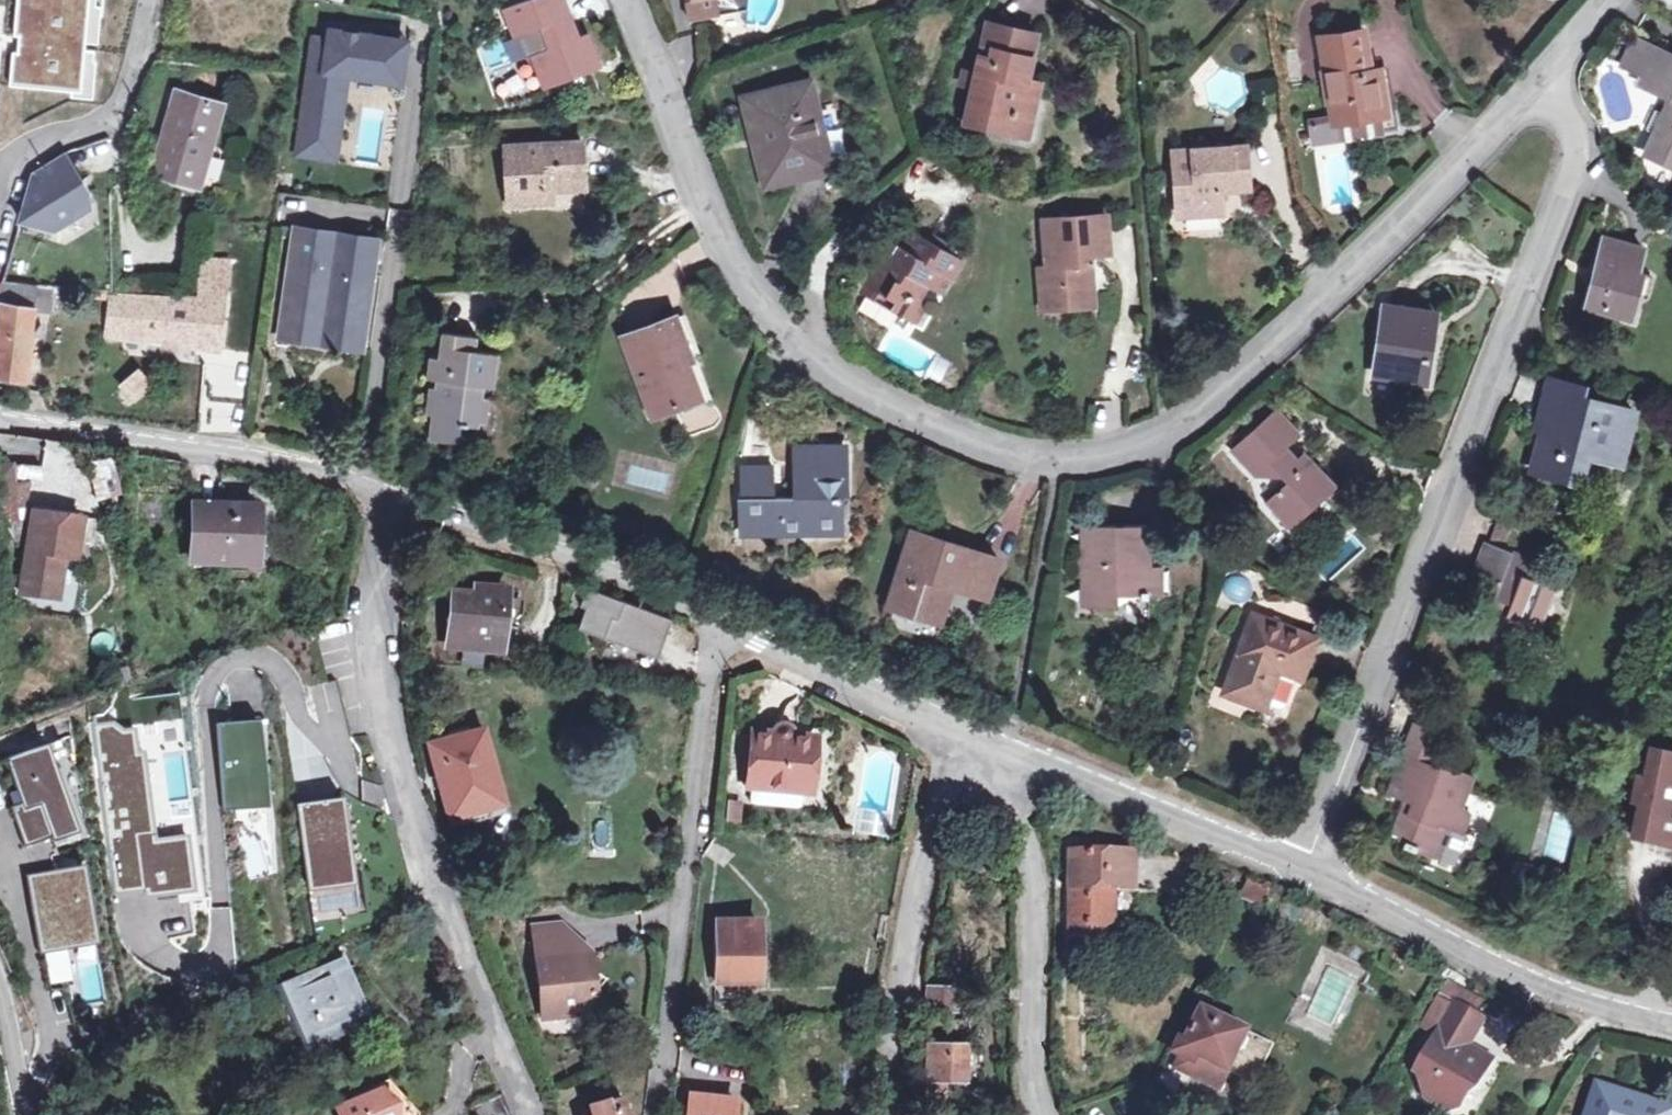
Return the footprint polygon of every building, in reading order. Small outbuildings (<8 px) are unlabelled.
[(13,84),(95,89),(101,0),(18,0),(13,84)] [(208,49),(220,49),(219,0),(208,0),(208,49)] [(555,0),(524,0),(511,5),(523,33),(540,27),(549,47),(531,54),(542,82),(590,63),(579,35),(561,43),(559,39),(565,26),(561,18),(555,0)] [(561,18),(571,14),(564,0),(555,0),(561,18)] [(716,18),(736,14),(741,13),(743,0),(682,0),(686,24),(716,18)] [(523,33),(511,5),(503,8),(514,36),(523,33)] [(988,22),(977,72),(974,85),(966,119),(1006,129),(1010,111),(1029,116),(1037,80),(1023,77),(1033,32),(988,22)] [(410,41),(332,30),(329,46),(314,44),(299,154),(332,159),(344,74),(404,82),(410,41)] [(1321,37),(1334,121),(1337,140),(1397,131),(1394,110),(1383,112),(1376,70),(1371,71),(1363,31),(1321,37)] [(579,35),(590,63),(599,60),(587,32),(579,35)] [(1624,67),(1644,76),(1656,47),(1637,39),(1624,67)] [(1656,47),(1644,76),(1641,82),(1671,97),(1671,55),(1656,47)] [(961,82),(974,85),(977,72),(964,69),(961,82)] [(743,97),(762,171),(827,154),(808,81),(743,97)] [(152,172),(172,178),(198,186),(223,103),(177,89),(152,172)] [(1668,106),(1648,150),(1671,161),(1671,108),(1668,106)] [(1025,133),(1029,116),(1010,111),(1006,129),(1025,133)] [(1314,143),(1337,140),(1334,121),(1312,125),(1314,143)] [(542,187),(551,186),(585,184),(583,141),(507,146),(510,198),(543,195),(542,187)] [(1178,215),(1220,211),(1220,189),(1248,187),(1244,145),(1174,151),(1178,215)] [(21,224),(50,232),(94,208),(90,187),(66,152),(36,168),(21,224)] [(827,154),(762,171),(765,184),(830,167),(827,154)] [(206,189),(198,186),(172,178),(169,188),(204,199),(206,189)] [(552,201),(551,186),(542,187),(543,195),(510,198),(510,204),(552,201)] [(1083,255),(1094,255),(1107,254),(1103,214),(1044,218),(1048,267),(1040,268),(1043,309),(1095,306),(1093,283),(1086,283),(1084,266),(1083,255)] [(379,239),(296,228),(283,330),(325,336),(328,314),(335,315),(334,325),(366,330),(379,239)] [(880,256),(865,281),(894,300),(889,310),(913,324),(925,304),(919,300),(928,286),(943,295),(963,261),(911,231),(897,253),(880,256)] [(1587,305),(1632,317),(1643,274),(1638,273),(1644,250),(1604,239),(1587,305)] [(1095,265),(1094,255),(1083,255),(1084,266),(1095,265)] [(202,260),(200,278),(224,280),(226,261),(202,260)] [(224,280),(200,278),(199,294),(198,298),(112,295),(107,334),(218,349),(224,280)] [(853,288),(889,310),(894,300),(865,281),(860,278),(853,288)] [(0,312),(0,377),(24,382),(31,344),(37,284),(2,281),(0,290),(0,304),(1,304),(0,312)] [(1374,374),(1424,382),(1435,316),(1384,308),(1374,374)] [(686,363),(699,399),(709,395),(696,360),(703,357),(687,314),(675,318),(692,361),(686,363)] [(692,361),(675,318),(624,337),(655,415),(699,399),(686,363),(692,361)] [(485,387),(490,351),(476,349),(478,338),(443,333),(439,358),(430,357),(427,378),(437,379),(428,438),(460,443),(463,425),(480,427),(485,387)] [(490,351),(485,387),(494,388),(499,353),(490,351)] [(204,357),(200,389),(216,391),(219,359),(204,357)] [(122,385),(134,398),(150,385),(137,371),(122,385)] [(1540,412),(1546,414),(1532,467),(1575,479),(1583,451),(1621,461),(1634,413),(1581,400),(1583,390),(1548,381),(1540,412)] [(134,398),(122,385),(114,392),(128,407),(135,400),(134,398)] [(216,391),(200,389),(198,413),(214,414),(216,391)] [(1278,452),(1300,433),(1277,408),(1232,449),(1254,475),(1257,472),(1261,476),(1281,475),(1285,481),(1265,500),(1285,523),(1332,482),(1308,455),(1306,455),(1304,454),(1302,454),(1297,457),(1293,454),(1286,460),(1278,452)] [(802,489),(802,498),(743,499),(744,533),(787,533),(786,518),(798,518),(798,533),(842,533),(841,498),(846,498),(845,447),(797,448),(798,489),(802,489)] [(265,530),(257,530),(258,506),(196,503),(193,561),(263,564),(265,530)] [(20,592),(56,598),(63,558),(77,560),(84,518),(34,510),(20,592)] [(1134,594),(1148,595),(1147,565),(1146,524),(1082,525),(1084,606),(1115,606),(1115,595),(1134,594)] [(891,606),(936,620),(948,581),(956,583),(989,594),(999,561),(914,533),(891,606)] [(1485,541),(1467,586),(1474,589),(1471,596),(1477,599),(1462,636),(1502,651),(1515,619),(1541,629),(1557,589),(1535,579),(1542,563),(1485,541)] [(1159,565),(1147,565),(1148,595),(1160,595),(1159,565)] [(948,581),(936,620),(944,623),(956,583),(948,581)] [(499,648),(505,589),(475,586),(474,595),(454,593),(449,642),(499,648)] [(1474,589),(1467,586),(1464,593),(1471,596),(1474,589)] [(664,617),(584,590),(580,602),(588,605),(581,627),(652,651),(664,617)] [(1227,692),(1266,707),(1280,670),(1302,679),(1316,639),(1255,615),(1227,692)] [(254,719),(215,722),(223,810),(263,805),(262,773),(254,719)] [(1404,845),(1435,857),(1447,827),(1463,833),(1471,811),(1462,807),(1474,774),(1443,762),(1438,773),(1430,769),(1444,732),(1415,721),(1403,753),(1405,753),(1388,794),(1406,801),(1393,833),(1397,834),(1396,836),(1406,841),(1404,845)] [(185,886),(178,837),(152,841),(139,753),(130,754),(128,734),(120,736),(110,726),(97,728),(120,889),(130,888),(147,885),(148,891),(185,886)] [(772,736),(749,734),(744,788),(750,789),(749,803),(750,805),(753,807),(792,810),(795,809),(797,807),(799,792),(804,793),(809,739),(787,737),(786,733),(784,731),(780,729),(776,730),(773,732),(772,736)] [(452,814),(497,801),(478,733),(433,745),(452,814)] [(39,746),(7,759),(25,804),(12,810),(24,841),(44,833),(47,840),(73,830),(39,746)] [(1141,763),(1156,769),(1161,758),(1146,751),(1141,763)] [(1646,760),(1645,765),(1664,769),(1666,764),(1646,760)] [(1666,764),(1664,769),(1645,765),(1643,775),(1635,773),(1633,788),(1640,789),(1631,833),(1671,842),(1671,765),(1666,764)] [(311,802),(295,805),(307,889),(347,884),(335,799),(311,802)] [(1671,843),(1671,842),(1631,833),(1630,839),(1671,848),(1671,843)] [(1078,853),(1099,853),(1099,841),(1078,840),(1078,853)] [(1139,854),(1099,853),(1078,853),(1073,853),(1072,936),(1116,936),(1117,888),(1139,890),(1139,854)] [(74,865),(25,875),(40,951),(90,941),(74,865)] [(1218,881),(1230,887),(1235,878),(1222,871),(1218,881)] [(1270,892),(1248,881),(1241,897),(1262,908),(1270,892)] [(714,921),(714,981),(736,981),(736,976),(758,975),(757,921),(714,921)] [(541,1021),(574,1017),(592,995),(589,969),(583,970),(581,953),(575,953),(573,939),(531,944),(541,1021)] [(370,1024),(344,960),(278,986),(303,1050),(370,1024)] [(924,984),(923,1008),(953,1008),(953,984),(924,984)] [(1414,1072),(1426,1079),(1421,1088),(1423,1099),(1443,1111),(1456,1107),(1474,1076),(1483,1073),(1491,1061),(1468,1046),(1482,1021),(1455,1004),(1414,1072)] [(1191,1062),(1185,1074),(1221,1092),(1250,1032),(1204,1009),(1188,1043),(1182,1040),(1175,1054),(1181,1057),(1191,1062)] [(926,1094),(942,1095),(943,1080),(963,1081),(964,1045),(927,1044),(926,1094)] [(1175,1069),(1185,1074),(1191,1062),(1181,1057),(1175,1069)] [(1599,1088),(1589,1114),(1671,1114),(1671,1112),(1599,1088)] [(335,1107),(338,1114),(418,1114),(403,1098),(383,1089),(335,1107)] [(476,1114),(513,1114),(504,1093),(472,1106),(476,1114)] [(733,1101),(692,1096),(690,1114),(731,1114),(733,1101)] [(617,1110),(610,1112),(607,1100),(588,1106),(590,1114),(618,1114),(617,1110)]
